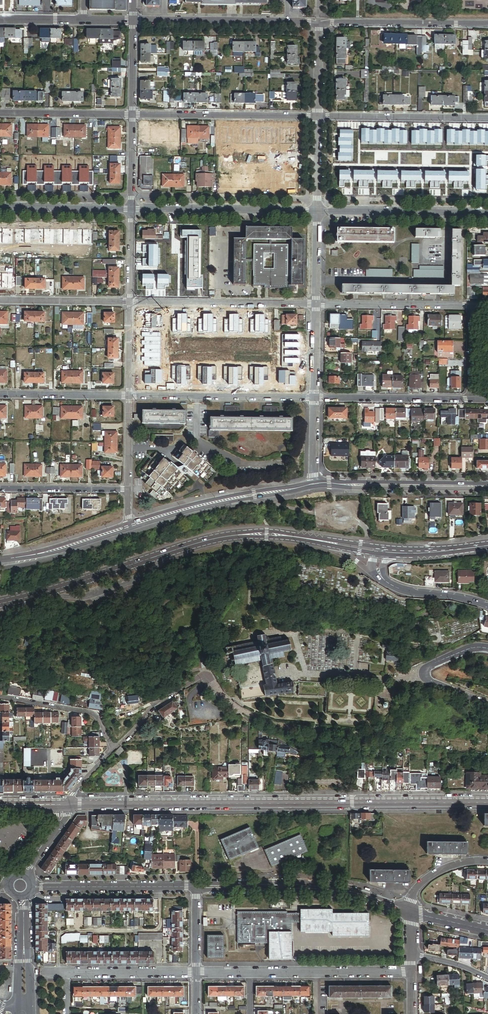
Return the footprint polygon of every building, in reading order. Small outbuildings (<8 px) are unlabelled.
[(89,11),(126,11),(127,0),(90,0),(89,11)] [(306,0),(293,0),(293,8),(306,8),(306,0)] [(15,30),(5,30),(5,38),(15,39),(15,30)] [(41,39),(51,39),(51,30),(41,30),(41,39)] [(51,30),(51,39),(61,39),(61,30),(51,30)] [(100,39),(100,30),(87,30),(87,39),(100,39)] [(113,31),(100,30),(100,39),(111,40),(113,40),(113,34),(113,31)] [(396,45),(396,35),(385,35),(385,42),(385,45),(396,45)] [(407,35),(396,35),(396,45),(399,45),(407,45),(407,37),(407,35)] [(445,45),(445,36),(435,36),(435,45),(445,45)] [(455,36),(445,36),(445,45),(455,45),(455,36)] [(418,50),(418,37),(407,37),(407,45),(399,45),(399,49),(405,49),(405,51),(417,51),(417,55),(422,55),(422,53),(422,50),(418,50)] [(350,49),(350,42),(346,42),(346,39),(337,39),(337,49),(346,49),(350,49)] [(194,52),(194,42),(184,42),(184,51),(194,52)] [(204,43),(194,42),(194,52),(203,52),(204,52),(204,43)] [(242,52),(245,52),(245,43),(234,43),(233,48),(233,52),(235,52),(242,52)] [(245,43),(245,52),(255,52),(255,47),(256,43),(245,43)] [(142,45),(142,54),(151,54),(151,48),(151,45),(142,45)] [(288,47),(288,56),(297,56),(297,47),(288,47)] [(346,49),(337,49),(337,59),(346,59),(346,49)] [(151,54),(142,54),(141,63),(150,63),(150,57),(151,54)] [(297,56),(288,56),(288,64),(297,65),(297,56)] [(369,91),(369,70),(365,70),(361,70),(361,79),(365,79),(365,91),(369,91)] [(112,80),(112,89),(121,89),(121,80),(118,80),(115,80),(112,80)] [(336,80),(336,91),(345,91),(345,80),(336,80)] [(141,82),(141,91),(150,91),(150,90),(150,82),(141,82)] [(287,84),(287,92),(297,92),(297,84),(287,84)] [(10,89),(0,89),(0,92),(5,92),(5,99),(5,101),(10,101),(10,89)] [(121,89),(112,89),(112,97),(121,97),(121,89)] [(150,91),(141,91),(141,100),(150,100),(150,91)] [(345,91),(336,91),(336,101),(345,101),(345,97),(345,91)] [(297,92),(287,92),(287,101),(297,101),(297,92)] [(14,102),(25,102),(25,93),(14,93),(14,102)] [(25,93),(25,102),(36,102),(36,100),(36,94),(36,93),(25,93)] [(44,95),(44,93),(38,93),(38,94),(36,94),(36,100),(38,100),(38,102),(44,102),(44,97),(45,96),(45,95),(44,95)] [(63,102),(73,102),(73,93),(63,93),(63,102)] [(73,93),(73,102),(83,102),(83,93),(73,93)] [(184,103),(196,104),(196,94),(185,94),(184,103)] [(196,94),(196,104),(207,104),(207,95),(196,94)] [(235,104),(245,104),(245,95),(235,95),(235,104)] [(245,95),(245,104),(255,104),(255,103),(264,103),(264,95),(245,95)] [(383,106),(393,106),(393,97),(392,97),(385,97),(383,97),(383,106)] [(393,97),(393,106),(403,106),(403,97),(400,97),(393,97)] [(443,106),(443,97),(431,97),(431,106),(443,106)] [(454,97),(443,97),(443,106),(454,106),(454,97)] [(1,125),(1,137),(11,137),(12,125),(1,125)] [(28,137),(38,137),(38,126),(28,126),(28,137)] [(38,126),(38,137),(49,137),(49,126),(38,126)] [(65,138),(75,138),(75,126),(65,126),(65,138)] [(75,126),(75,138),(85,138),(86,126),(75,126)] [(188,139),(199,139),(199,127),(188,127),(188,139)] [(199,127),(199,139),(209,139),(209,127),(199,127)] [(109,128),(109,138),(120,138),(121,128),(109,128)] [(283,151),(296,151),(296,129),(283,128),(283,151)] [(339,128),(338,151),(352,151),(352,128),(339,128)] [(393,141),(393,128),(371,128),(370,141),(393,141)] [(406,128),(406,139),(427,139),(427,128),(406,128)] [(462,129),(440,128),(439,141),(462,142),(462,129)] [(120,138),(109,138),(109,149),(120,149),(120,138)] [(153,166),(154,156),(140,156),(140,180),(144,181),(144,176),(153,177),(153,166)] [(111,174),(111,175),(120,175),(120,165),(111,165),(111,174)] [(283,165),(282,187),(296,188),(296,165),(283,165)] [(352,165),(338,165),(338,188),(352,188),(352,165)] [(27,166),(27,171),(23,171),(23,185),(28,185),(28,181),(32,181),(32,166),(27,166)] [(37,166),(32,166),(32,181),(37,181),(37,185),(41,185),(41,171),(37,171),(37,166)] [(45,166),(45,171),(41,171),(41,185),(45,185),(45,181),(49,181),(50,166),(45,166)] [(54,166),(50,166),(49,181),(54,182),(54,185),(58,185),(58,171),(54,171),(54,166)] [(62,166),(62,171),(58,171),(58,185),(62,185),(62,182),(67,182),(67,166),(62,166)] [(72,166),(67,166),(67,182),(71,182),(71,185),(75,185),(75,172),(72,171),(72,166)] [(79,166),(79,172),(75,172),(75,185),(79,185),(79,182),(84,182),(84,166),(79,166)] [(89,167),(84,166),(84,182),(88,182),(88,185),(93,185),(93,174),(93,172),(89,172),(89,167)] [(480,166),(480,189),(487,189),(487,167),(480,166)] [(7,174),(1,174),(0,185),(11,186),(11,174),(7,174)] [(205,174),(196,174),(196,182),(197,182),(197,187),(213,188),(213,183),(214,183),(214,175),(208,174),(205,174)] [(120,175),(111,175),(111,184),(120,184),(120,175)] [(163,187),(173,187),(174,175),(163,175),(163,187)] [(174,175),(173,187),(184,187),(184,175),(174,175)] [(143,190),(153,190),(153,184),(153,181),(153,177),(144,176),(144,181),(140,180),(140,186),(140,187),(140,188),(141,189),(142,190),(143,190)] [(392,190),(393,176),(370,176),(370,190),(392,190)] [(462,191),(462,177),(439,177),(439,190),(462,191)] [(404,178),(404,190),(427,190),(427,178),(404,178)] [(246,227),(246,239),(292,240),(292,227),(246,227)] [(394,229),(337,229),(337,243),(394,243),(394,229)] [(143,231),(142,239),(155,239),(155,236),(155,230),(148,230),(148,231),(143,231)] [(439,230),(415,230),(415,238),(439,239),(439,230)] [(451,287),(454,287),(460,287),(460,230),(452,230),(451,287)] [(110,242),(119,242),(119,232),(114,232),(111,232),(110,232),(110,242)] [(246,259),(246,239),(234,239),(234,285),(246,285),(246,261),(246,259)] [(304,240),(292,240),(292,272),(291,275),(291,285),(304,285),(304,240)] [(119,251),(119,242),(110,242),(110,245),(110,251),(119,251)] [(265,286),(265,288),(288,288),(288,244),(254,244),(254,260),(254,270),(254,285),(259,286),(261,286),(265,286)] [(484,256),(484,246),(473,246),(473,256),(484,256)] [(246,259),(246,261),(252,261),(252,270),(254,270),(254,260),(246,259)] [(413,270),(413,278),(444,278),(444,267),(419,266),(419,270),(413,270)] [(109,274),(109,278),(119,278),(119,268),(110,268),(109,274)] [(483,275),(479,275),(470,275),(470,284),(483,284),(483,275)] [(63,289),(73,289),(73,278),(63,278),(63,289)] [(73,278),(73,289),(84,290),(84,278),(80,278),(73,278)] [(119,278),(109,278),(109,287),(119,288),(119,278)] [(26,289),(35,289),(35,280),(26,280),(26,289)] [(35,280),(35,289),(45,289),(45,280),(35,280)] [(454,295),(454,287),(451,287),(342,286),(342,295),(454,295)] [(35,322),(35,313),(25,313),(25,322),(35,322)] [(44,313),(35,313),(35,322),(44,322),(44,313)] [(73,325),(73,313),(63,313),(63,325),(73,325)] [(83,313),(73,313),(73,325),(83,325),(83,313)] [(114,314),(105,314),(105,323),(114,323),(114,314)] [(281,314),(281,325),(297,325),(297,315),(281,314)] [(330,315),(330,325),(347,325),(347,315),(330,315)] [(371,321),(371,316),(368,316),(366,316),(362,316),(362,325),(360,325),(360,329),(371,329),(371,321)] [(441,316),(428,316),(428,326),(434,326),(440,326),(441,326),(441,316)] [(448,317),(445,317),(445,329),(448,329),(457,330),(457,326),(461,326),(461,317),(448,316),(448,317)] [(394,330),(394,321),(394,317),(391,317),(388,317),(386,317),(385,325),(383,325),(383,330),(394,330)] [(407,325),(406,330),(408,330),(417,330),(417,322),(417,317),(415,317),(412,317),(409,317),(409,325),(407,325)] [(270,321),(270,329),(279,329),(279,321),(270,321)] [(340,339),(330,338),(329,348),(340,348),(340,339)] [(109,339),(108,349),(118,349),(118,339),(109,339)] [(300,339),(287,339),(287,362),(300,362),(300,339)] [(445,341),(438,341),(438,353),(453,353),(453,341),(445,341)] [(381,342),(361,342),(361,352),(366,352),(366,351),(381,351),(381,342)] [(118,349),(108,349),(108,358),(118,358),(118,349)] [(351,363),(351,354),(341,354),(341,363),(351,363)] [(62,383),(73,383),(73,372),(62,372),(62,383)] [(73,372),(73,383),(83,383),(83,372),(79,372),(73,372)] [(459,372),(449,372),(449,378),(447,378),(446,380),(446,385),(447,386),(449,387),(449,389),(455,389),(459,389),(459,372)] [(34,383),(34,374),(25,374),(25,383),(34,383)] [(42,374),(34,374),(34,383),(44,383),(44,374),(42,374)] [(107,374),(103,374),(103,384),(114,384),(114,374),(107,374)] [(339,374),(329,374),(329,378),(329,383),(329,384),(339,384),(339,374)] [(284,387),(296,387),(296,375),(284,375),(284,387)] [(392,376),(392,375),(387,375),(383,375),(383,379),(383,380),(383,387),(392,388),(392,376)] [(374,376),(361,376),(361,387),(365,387),(365,386),(371,386),(374,386),(374,376)] [(402,376),(392,376),(392,388),(402,388),(402,376)] [(419,388),(419,379),(419,376),(410,376),(409,388),(419,388)] [(430,389),(439,389),(439,381),(430,380),(430,389)] [(238,406),(225,406),(225,417),(238,417),(238,406)] [(277,406),(264,406),(263,417),(277,417),(277,406)] [(32,412),(32,407),(26,407),(26,418),(36,418),(36,413),(34,413),(34,412),(32,412)] [(42,407),(32,407),(32,412),(34,412),(34,413),(36,413),(36,418),(39,418),(42,418),(42,407)] [(72,419),(72,407),(62,407),(61,418),(72,419)] [(82,407),(72,407),(72,419),(82,419),(82,407)] [(113,407),(103,407),(103,417),(113,417),(113,407)] [(339,418),(339,409),(329,409),(329,418),(339,418)] [(368,409),(364,409),(364,417),(364,418),(364,423),(368,423),(374,423),(374,413),(368,412),(368,409)] [(396,418),(396,409),(386,409),(386,413),(386,415),(386,419),(396,420),(396,418)] [(405,409),(396,409),(396,418),(405,418),(405,416),(405,409)] [(415,409),(411,409),(411,416),(411,417),(411,422),(424,422),(424,420),(424,417),(424,410),(415,409)] [(435,410),(424,410),(424,417),(424,420),(435,420),(435,410)] [(478,419),(478,410),(465,410),(465,419),(478,419)] [(478,410),(478,419),(486,419),(487,419),(487,410),(485,410),(478,410)] [(156,411),(152,411),(143,411),(143,424),(185,424),(185,412),(176,412),(172,412),(156,411)] [(455,417),(446,417),(446,425),(458,425),(458,418),(458,416),(455,416),(455,417)] [(239,418),(224,418),(220,418),(210,418),(210,426),(210,430),(219,430),(292,431),(292,419),(282,419),(278,419),(262,418),(259,418),(243,418),(239,418)] [(219,437),(219,430),(210,430),(210,426),(209,426),(209,430),(209,437),(219,437)] [(105,443),(117,443),(117,432),(105,432),(105,437),(105,443)] [(480,439),(479,451),(487,451),(487,439),(484,439),(480,439)] [(117,453),(117,443),(105,443),(105,453),(117,453)] [(172,455),(182,463),(192,451),(182,443),(172,455)] [(349,456),(350,444),(331,444),(331,456),(349,456)] [(473,448),(461,448),(461,458),(471,459),(473,458),(473,455),(473,448)] [(187,468),(197,455),(192,451),(182,463),(184,465),(187,468)] [(188,478),(183,474),(176,469),(173,466),(163,478),(157,473),(167,461),(157,453),(142,471),(146,474),(169,493),(170,494),(180,482),(183,484),(188,478)] [(193,472),(198,477),(203,471),(206,473),(211,467),(197,455),(187,468),(193,472)] [(387,457),(385,456),(382,459),(379,462),(379,467),(381,469),(383,467),(386,468),(389,468),(394,468),(394,457),(387,457)] [(402,456),(394,456),(394,457),(394,468),(408,468),(408,456),(402,456)] [(375,468),(375,457),(362,457),(362,468),(371,468),(375,468)] [(423,458),(419,458),(419,464),(419,468),(424,468),(427,468),(428,469),(428,458),(423,458)] [(461,469),(461,459),(451,459),(451,462),(451,464),(451,469),(461,469)] [(163,478),(173,466),(170,464),(167,461),(157,473),(163,478)] [(42,465),(25,465),(25,477),(42,477),(42,465)] [(72,477),(72,466),(61,465),(61,477),(72,477)] [(187,471),(187,472),(191,476),(193,474),(192,473),(193,472),(187,468),(184,465),(178,468),(176,469),(183,474),(185,473),(184,472),(184,471),(184,470),(185,469),(186,469),(187,470),(187,471)] [(78,466),(72,466),(72,477),(82,477),(82,466),(78,466)] [(113,468),(102,468),(102,477),(113,478),(113,468)] [(153,490),(160,495),(164,499),(169,493),(146,474),(143,477),(147,481),(145,484),(153,490)] [(156,499),(160,495),(153,490),(150,494),(156,499)] [(17,514),(17,508),(26,508),(27,499),(17,499),(17,501),(11,501),(11,503),(11,514),(17,514)] [(26,508),(26,509),(39,509),(39,500),(27,499),(26,508)] [(67,500),(50,499),(50,510),(65,510),(65,505),(67,505),(67,500)] [(100,505),(100,500),(82,500),(82,510),(98,510),(98,505),(100,505)] [(387,512),(388,504),(378,504),(377,514),(379,514),(379,521),(387,521),(387,519),(387,512)] [(430,517),(440,517),(440,504),(430,504),(430,517)] [(454,504),(449,504),(449,515),(462,515),(463,504),(456,504),(454,504)] [(480,504),(469,504),(469,510),(469,512),(469,516),(480,516),(480,504)] [(414,507),(402,507),(403,519),(414,519),(414,507)] [(20,532),(10,532),(8,532),(8,541),(13,541),(20,541),(20,532)] [(390,575),(398,574),(398,566),(397,564),(392,565),(390,567),(389,568),(390,574),(390,575)] [(435,583),(449,583),(448,573),(435,573),(435,578),(435,583)] [(458,579),(458,584),(470,584),(470,583),(474,583),(474,573),(458,573),(458,579)] [(435,578),(424,578),(424,589),(427,589),(433,589),(433,584),(435,584),(435,583),(435,578)] [(57,630),(61,621),(54,618),(52,621),(50,627),(57,630)] [(259,642),(233,647),(233,646),(231,646),(231,647),(227,648),(227,647),(226,647),(226,648),(225,648),(225,650),(226,650),(227,653),(226,653),(226,655),(227,655),(228,655),(229,655),(233,654),(234,660),(231,660),(232,662),(234,662),(235,665),(234,665),(234,667),(235,667),(235,668),(236,670),(236,671),(236,672),(237,672),(238,677),(237,677),(237,678),(238,678),(239,683),(238,683),(239,684),(241,684),(237,669),(237,667),(237,666),(262,660),(263,667),(272,664),(273,664),(273,663),(272,663),(272,659),(276,658),(276,659),(277,659),(277,658),(284,657),(285,657),(284,651),(290,650),(290,651),(291,651),(291,650),(292,650),(292,649),(291,649),(290,646),(291,645),(291,644),(290,645),(289,641),(290,641),(290,640),(289,640),(288,640),(288,641),(281,642),(280,637),(280,638),(273,639),(273,638),(272,638),(272,639),(266,640),(265,636),(266,636),(266,635),(265,635),(265,634),(264,635),(262,635),(261,635),(261,636),(259,636),(258,636),(257,636),(257,638),(258,637),(259,642)] [(391,643),(380,642),(380,647),(385,647),(384,659),(397,660),(397,651),(391,651),(391,643)] [(274,673),(272,664),(263,667),(265,675),(265,677),(267,685),(263,686),(263,687),(264,687),(265,696),(267,696),(267,697),(270,696),(270,695),(273,695),(273,696),(274,695),(278,694),(278,695),(279,695),(279,694),(281,694),(284,693),(284,695),(286,695),(286,694),(286,693),(293,693),(293,694),(295,693),(298,692),(299,692),(299,693),(300,693),(300,691),(300,690),(300,689),(300,681),(276,684),(275,675),(274,673)] [(7,695),(19,697),(20,691),(21,690),(21,689),(16,688),(8,687),(7,695)] [(21,689),(21,690),(22,690),(22,692),(21,694),(25,695),(25,698),(28,698),(28,696),(32,696),(33,692),(25,690),(25,689),(21,688),(21,689)] [(261,697),(265,696),(261,696),(260,696),(257,697),(255,697),(252,698),(251,698),(248,698),(246,699),(243,699),(242,699),(241,690),(241,689),(240,689),(239,689),(240,690),(241,694),(240,694),(240,695),(241,695),(242,698),(241,699),(241,700),(242,700),(242,701),(243,700),(246,699),(247,700),(248,700),(248,699),(251,698),(251,699),(252,699),(252,698),(255,698),(256,698),(257,698),(257,697),(260,697),(260,698),(261,698),(261,697)] [(45,693),(33,690),(33,691),(33,692),(32,696),(32,700),(44,702),(45,693)] [(45,693),(44,702),(57,704),(57,699),(58,693),(46,691),(45,693)] [(300,694),(300,693),(299,693),(299,692),(298,692),(298,695),(299,695),(299,696),(300,696),(300,695),(313,696),(325,697),(325,698),(327,699),(327,704),(325,704),(325,705),(327,705),(327,709),(325,709),(325,710),(326,710),(326,714),(327,714),(328,696),(312,695),(300,694)] [(138,698),(138,696),(130,697),(127,697),(127,699),(124,700),(125,705),(141,703),(141,698),(138,698)] [(97,700),(97,699),(97,698),(94,698),(94,699),(93,700),(90,699),(89,707),(99,709),(100,701),(97,700)] [(86,708),(87,701),(74,699),(73,706),(86,708)] [(176,708),(174,704),(173,702),(159,711),(163,719),(178,709),(176,708)] [(3,713),(9,713),(9,704),(0,704),(0,713),(3,713)] [(22,717),(26,717),(26,708),(17,709),(17,713),(17,717),(22,717)] [(26,708),(26,717),(31,717),(31,723),(35,723),(35,714),(34,708),(29,708),(26,708)] [(35,723),(35,724),(43,723),(43,713),(35,714),(35,723)] [(43,713),(43,723),(51,723),(51,713),(43,713)] [(51,713),(51,723),(59,723),(59,713),(51,713)] [(72,725),(72,727),(81,727),(81,717),(72,717),(72,725)] [(81,727),(72,727),(73,737),(81,737),(81,727)] [(93,737),(89,737),(89,742),(90,748),(99,748),(99,737),(93,737)] [(290,748),(278,740),(278,742),(276,752),(289,754),(290,748)] [(268,745),(268,751),(276,752),(278,742),(269,741),(268,745)] [(114,753),(118,757),(124,750),(120,747),(114,753)] [(99,748),(90,748),(90,757),(99,756),(99,748)] [(71,760),(71,769),(82,769),(82,760),(71,760)] [(235,765),(228,765),(228,767),(228,776),(232,776),(233,775),(240,774),(240,765),(235,765)] [(228,776),(228,767),(224,767),(213,767),(213,779),(222,779),(222,777),(228,777),(228,776)] [(433,768),(427,768),(427,778),(427,780),(427,789),(427,791),(440,791),(440,777),(433,777),(433,774),(433,771),(433,768)] [(71,772),(64,781),(64,792),(68,792),(82,775),(82,769),(71,769),(71,772)] [(382,778),(382,780),(389,780),(390,780),(391,775),(387,775),(387,771),(384,771),(382,770),(382,772),(382,778)] [(282,773),(275,772),(273,784),(280,785),(282,773)] [(467,789),(480,789),(480,776),(480,773),(467,773),(467,789)] [(420,791),(421,788),(421,780),(421,774),(410,774),(410,785),(410,786),(413,786),(414,786),(415,785),(415,784),(416,784),(416,790),(417,791),(420,791)] [(147,786),(147,776),(139,776),(139,786),(147,786)] [(155,786),(155,776),(147,776),(147,786),(150,786),(155,786)] [(160,786),(163,786),(163,777),(163,776),(155,776),(155,786),(160,786)] [(480,789),(487,789),(487,776),(480,776),(480,789)] [(185,777),(185,786),(194,786),(194,777),(185,777)] [(14,792),(14,780),(4,780),(4,781),(4,792),(14,792)] [(24,780),(14,780),(14,792),(24,792),(24,782),(24,780)] [(249,780),(249,790),(252,790),(252,792),(258,792),(258,780),(249,780)] [(27,782),(24,782),(24,792),(34,792),(34,781),(30,782),(27,782)] [(48,792),(49,792),(49,781),(47,781),(34,781),(34,792),(48,792)] [(64,792),(64,781),(60,781),(56,781),(51,781),(49,781),(49,792),(51,792),(64,792)] [(114,815),(113,823),(112,831),(117,831),(124,832),(125,815),(114,815)] [(136,825),(142,825),(143,815),(133,815),(134,825),(136,825)] [(147,827),(151,827),(151,826),(151,825),(151,815),(143,815),(142,825),(142,826),(147,826),(147,827)] [(151,815),(151,825),(153,825),(159,825),(160,815),(151,815)] [(173,815),(160,815),(159,825),(164,825),(173,825),(173,816),(173,815)] [(78,816),(73,823),(81,829),(83,826),(87,826),(86,816),(78,816)] [(188,816),(173,816),(173,825),(173,827),(188,827),(188,816)] [(64,835),(72,841),(81,829),(73,823),(64,835)] [(112,831),(113,823),(103,823),(102,826),(102,827),(102,831),(112,832),(112,831)] [(250,827),(221,840),(225,850),(230,861),(259,848),(250,827)] [(65,851),(72,841),(64,835),(57,846),(65,851)] [(303,844),(302,841),(299,835),(264,849),(272,867),(307,852),(303,844)] [(151,860),(152,844),(150,844),(146,843),(145,852),(145,854),(144,859),(151,860)] [(467,843),(427,843),(427,854),(467,855),(467,843)] [(56,865),(65,851),(57,846),(48,859),(56,865)] [(163,867),(163,855),(152,855),(152,868),(158,868),(158,867),(163,867)] [(163,855),(163,867),(168,867),(168,868),(173,868),(173,855),(163,855)] [(49,875),(56,865),(48,859),(41,869),(49,875)] [(185,870),(185,872),(191,872),(191,861),(180,861),(180,862),(180,870),(185,870)] [(78,865),(65,865),(66,875),(78,875),(78,865)] [(78,875),(89,875),(89,865),(78,865),(78,875)] [(103,875),(103,865),(89,865),(89,875),(103,875)] [(116,865),(103,865),(103,875),(116,875),(116,866),(116,865)] [(128,875),(128,866),(116,866),(116,875),(128,875)] [(410,871),(370,870),(370,882),(409,883),(410,871)] [(466,880),(477,880),(477,871),(466,870),(466,874),(466,880)] [(486,880),(486,871),(477,871),(477,880),(486,880)] [(452,904),(452,895),(439,894),(439,904),(452,904)] [(452,904),(460,904),(460,895),(452,895),(452,904)] [(460,895),(460,904),(470,905),(470,895),(460,895)] [(134,900),(134,911),(144,911),(144,899),(134,900)] [(153,899),(144,899),(144,911),(153,911),(153,899)] [(66,911),(84,911),(84,900),(66,900),(66,904),(66,911)] [(88,911),(101,911),(101,900),(84,900),(84,911),(88,911)] [(101,911),(111,911),(111,900),(101,900),(101,911)] [(111,911),(120,911),(120,900),(111,900),(111,911)] [(36,912),(47,912),(47,911),(47,904),(41,904),(36,904),(36,912)] [(287,911),(237,911),(237,942),(268,942),(268,958),(291,958),(291,923),(301,923),(301,932),(332,932),(332,936),(369,936),(369,913),(332,913),(332,909),(301,909),(301,913),(294,913),(287,913),(287,911)] [(11,911),(0,911),(0,921),(11,921),(11,911)] [(172,920),(182,920),(182,911),(174,911),(172,911),(172,920)] [(47,931),(47,912),(36,912),(36,931),(47,931)] [(172,923),(172,928),(182,928),(182,920),(172,920),(172,923)] [(12,938),(11,921),(0,921),(0,930),(0,938),(12,938)] [(182,928),(172,928),(172,938),(182,938),(182,936),(182,928)] [(36,945),(47,945),(47,931),(36,931),(36,945)] [(61,937),(61,943),(67,943),(67,941),(80,941),(80,936),(80,933),(65,933),(61,937)] [(224,935),(207,935),(207,958),(224,958),(224,935)] [(12,948),(12,938),(0,938),(0,948),(12,948)] [(439,945),(440,945),(441,945),(448,946),(449,939),(441,938),(440,943),(439,943),(439,945)] [(460,941),(449,939),(448,946),(459,948),(459,946),(460,941)] [(439,945),(431,944),(431,945),(428,945),(428,949),(434,950),(434,952),(439,952),(440,945),(439,945)] [(12,960),(12,948),(0,948),(0,960),(12,960)] [(462,948),(459,948),(458,958),(472,959),(473,949),(462,948)] [(481,949),(473,949),(472,959),(481,959),(481,949)] [(66,963),(80,963),(80,952),(66,952),(66,963)] [(88,963),(97,963),(97,952),(88,952),(88,963)] [(119,963),(130,963),(130,952),(119,952),(119,963)] [(130,963),(138,963),(138,952),(130,952),(130,963)] [(138,963),(153,963),(153,952),(138,952),(138,963)] [(449,985),(448,975),(446,976),(445,976),(438,976),(438,986),(449,985)] [(453,975),(448,975),(449,985),(455,985),(455,988),(460,987),(459,975),(455,975),(453,975)] [(473,983),(473,994),(479,993),(484,993),(483,988),(483,983),(473,983)] [(391,986),(329,987),(329,998),(391,998),(391,986)] [(83,997),(83,988),(78,988),(78,987),(74,987),(74,997),(83,997)] [(91,997),(91,987),(87,987),(87,988),(83,988),(83,997),(91,997)] [(100,997),(100,988),(96,988),(96,987),(91,987),(91,997),(94,997),(97,997),(100,997)] [(118,997),(118,987),(113,987),(113,988),(109,988),(109,997),(113,997),(115,997),(118,997)] [(127,997),(127,988),(122,988),(122,987),(118,987),(118,997),(127,997)] [(131,988),(127,988),(127,997),(135,997),(135,994),(135,987),(131,987),(131,988)] [(157,997),(157,988),(153,988),(153,987),(148,987),(148,997),(157,997)] [(166,997),(165,987),(161,987),(161,988),(157,988),(157,997),(162,997),(166,997)] [(174,997),(174,988),(170,988),(170,987),(165,987),(166,997),(169,997),(174,997)] [(179,988),(174,988),(174,997),(180,997),(184,997),(184,987),(179,987),(179,988)] [(208,997),(218,997),(218,988),(213,988),(213,987),(208,987),(208,997)] [(226,997),(226,987),(222,987),(222,988),(218,988),(218,997),(226,997)] [(235,997),(235,988),(231,988),(231,987),(226,987),(226,997),(235,997)] [(239,988),(235,988),(235,997),(244,997),(244,987),(239,987),(239,988)] [(265,997),(265,987),(261,987),(256,987),(256,997),(265,997)] [(274,997),(274,987),(269,987),(265,987),(265,997),(274,997)] [(274,997),(283,997),(283,987),(278,987),(274,987),(274,997)] [(292,996),(291,987),(287,987),(283,987),(283,997),(283,1000),(292,1000),(292,996)] [(300,996),(300,987),(296,987),(291,987),(292,996),(300,996)] [(304,987),(300,987),(300,996),(309,996),(309,987),(304,987)] [(109,997),(109,988),(100,988),(100,997),(104,997),(109,997)] [(444,1003),(444,1005),(445,1005),(450,1005),(449,994),(442,994),(442,998),(445,998),(446,1003),(444,1003)] [(424,1005),(434,1005),(434,997),(424,997),(424,1005)] [(434,1012),(434,1005),(424,1005),(424,1007),(424,1009),(424,1013),(434,1013),(434,1012)]
